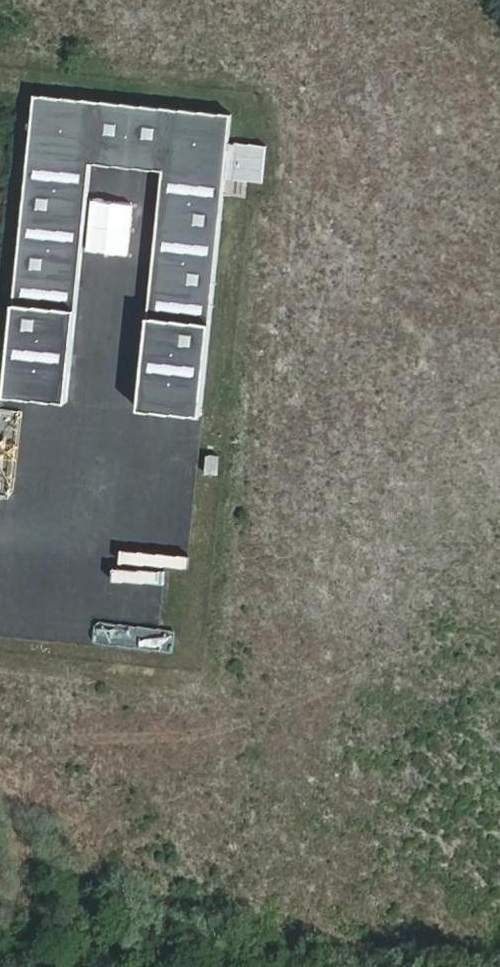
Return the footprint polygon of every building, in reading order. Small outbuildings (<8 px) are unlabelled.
[(37,84),(7,384),(69,391),(94,152),(166,159),(141,398),(204,404),(234,104),(37,84)]
